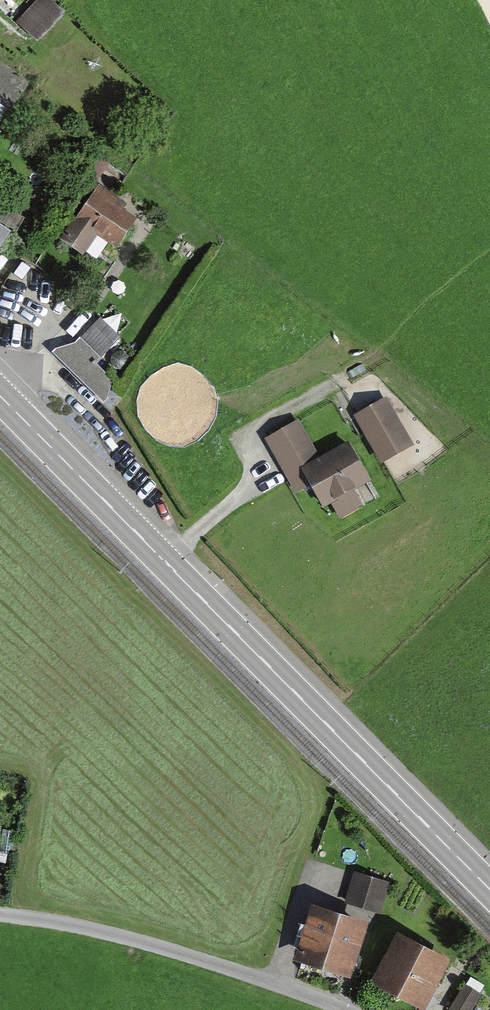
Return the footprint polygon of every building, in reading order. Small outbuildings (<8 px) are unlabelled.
[(17,23),(38,42),(64,14),(49,0),(38,0),(17,23)] [(11,112),(30,81),(0,62),(0,105),(11,112)] [(127,204),(98,185),(60,242),(83,257),(97,236),(117,250),(136,221),(122,212),(127,204)] [(0,226),(0,250),(11,233),(0,226)] [(100,318),(80,340),(101,359),(121,337),(100,318)] [(96,365),(101,359),(80,340),(75,345),(56,350),(52,355),(103,404),(107,400),(113,383),(96,365)] [(387,400),(354,418),(381,464),(413,446),(387,400)] [(299,421),(266,441),(281,468),(314,449),(299,421)] [(320,458),(287,478),(297,494),(311,487),(324,509),(331,505),(340,520),(363,507),(355,493),(372,484),(349,443),(320,458)] [(314,449),(281,468),(287,478),(320,458),(314,449)] [(389,885),(357,875),(347,905),(379,915),(389,885)] [(367,929),(312,911),(294,966),(350,984),(367,929)] [(397,936),(371,990),(412,1009),(429,1009),(452,963),(414,945),(397,936)] [(463,985),(449,1009),(474,1009),(482,996),(463,985)]
